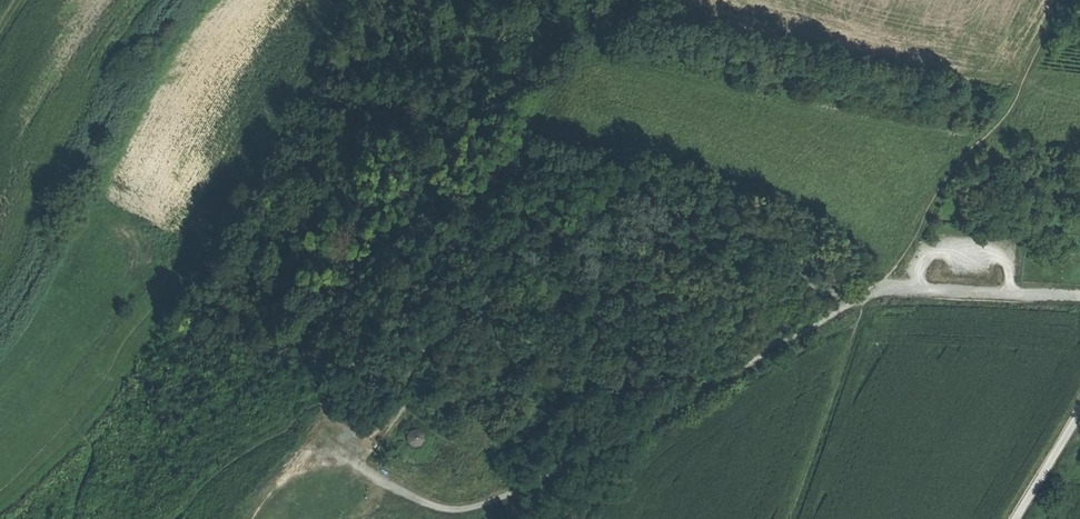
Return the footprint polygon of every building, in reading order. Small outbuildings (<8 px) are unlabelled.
[(406,443),(412,447),(419,446),(423,440),(422,433),(416,429),(409,430),(405,436),(406,443)]
